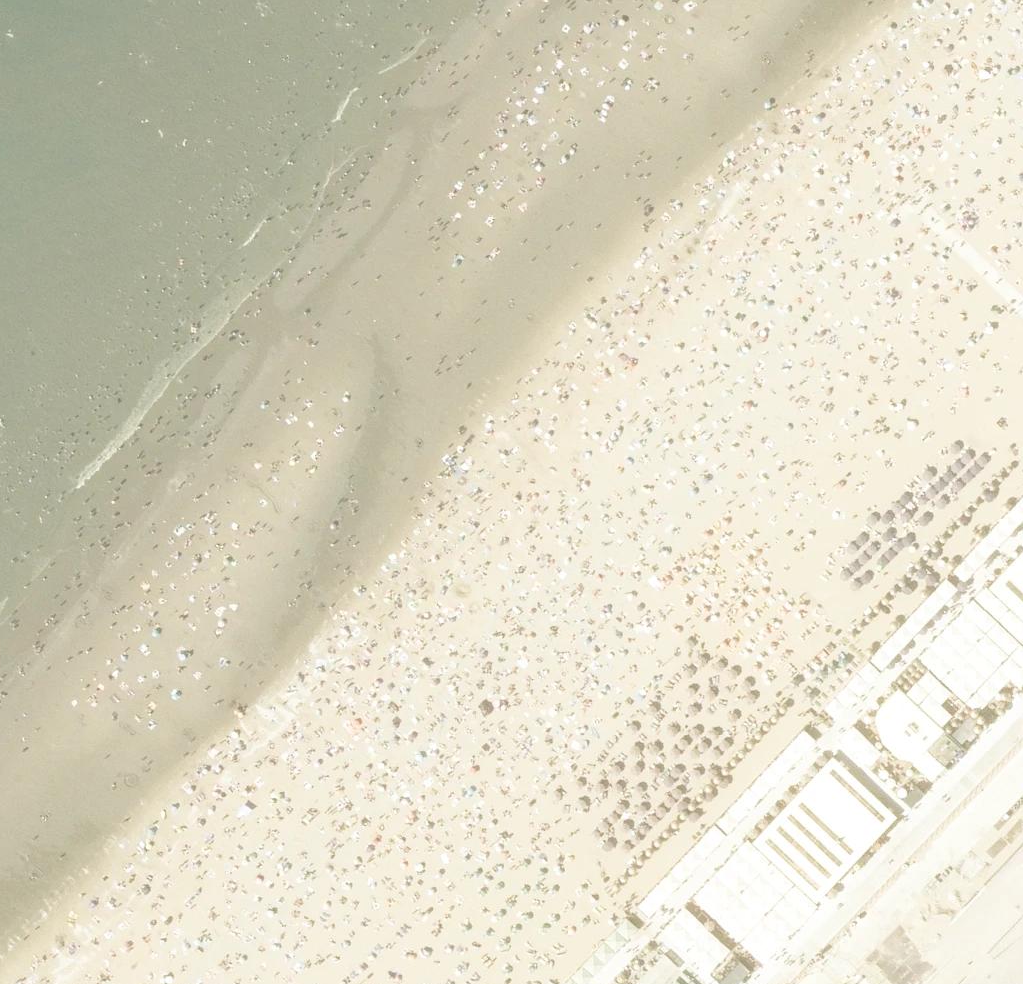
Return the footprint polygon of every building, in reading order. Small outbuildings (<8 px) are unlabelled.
[(1014,834),(1012,847),(1017,863),(1022,869),(1022,824),(1014,834)] [(968,883),(916,937),(966,983),(968,983),(986,965),(982,961),(998,945),(989,937),(1006,919),(968,883)]
